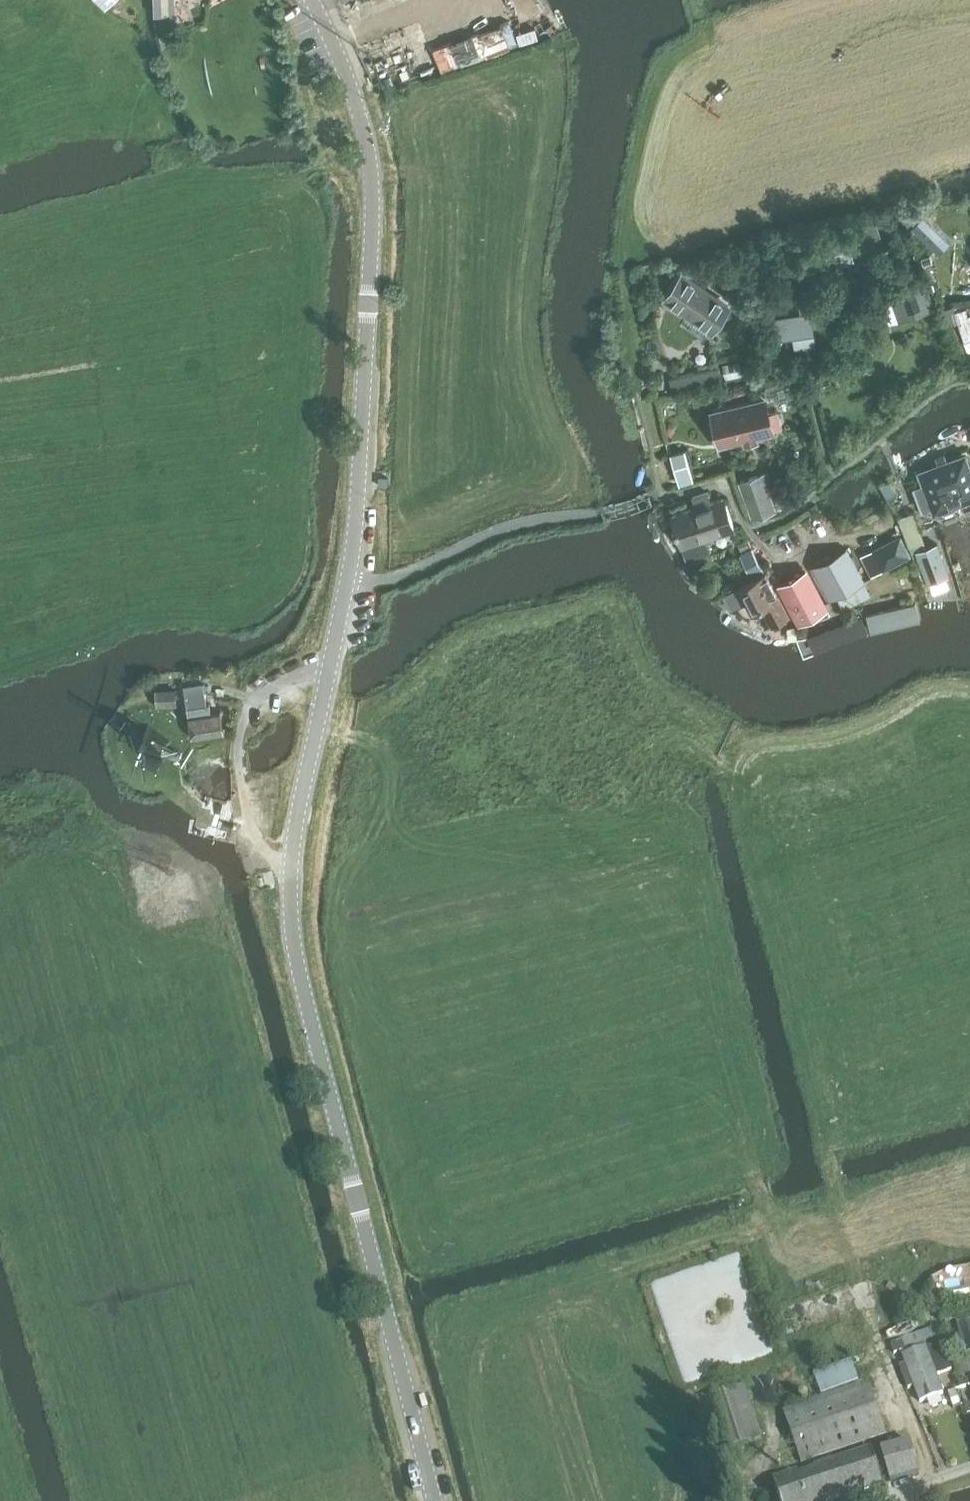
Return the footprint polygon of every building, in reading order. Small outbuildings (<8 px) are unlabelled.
[(155,14),(176,13),(175,0),(155,0),(155,14)] [(921,224),(930,252),(946,247),(937,219),(921,224)] [(877,223),(865,227),(870,242),(882,238),(877,223)] [(931,254),(922,257),(924,264),(933,261),(931,254)] [(645,274),(656,272),(652,258),(642,261),(645,274)] [(682,273),(666,296),(712,328),(728,305),(682,273)] [(904,281),(905,282),(906,286),(890,291),(899,319),(933,307),(924,279),(916,282),(914,278),(904,281)] [(809,304),(799,305),(801,314),(810,312),(809,304)] [(953,304),(942,307),(951,322),(958,319),(953,304)] [(874,307),(861,311),(866,327),(879,324),(874,307)] [(961,310),(969,338),(969,307),(961,310)] [(795,346),(815,343),(810,312),(801,314),(775,318),(778,336),(793,334),(795,346)] [(726,376),(740,374),(738,361),(724,363),(726,376)] [(722,378),(719,365),(669,377),(672,390),(722,378)] [(765,400),(712,413),(719,443),(772,430),(765,400)] [(684,482),(692,480),(683,451),(671,454),(678,477),(682,476),(684,482)] [(969,497),(969,466),(968,467),(964,456),(920,472),(935,510),(969,497)] [(774,508),(762,473),(740,481),(753,516),(774,508)] [(671,514),(682,546),(687,558),(711,550),(706,537),(735,528),(724,497),(711,501),(708,490),(692,496),(695,506),(671,514)] [(913,512),(899,518),(906,536),(920,530),(913,512)] [(920,530),(906,536),(912,550),(926,544),(920,530)] [(880,572),(913,555),(902,533),(869,550),(880,572)] [(928,583),(950,575),(938,540),(916,549),(928,583)] [(847,547),(812,566),(831,600),(837,597),(851,589),(865,582),(847,547)] [(752,548),(740,554),(751,576),(764,570),(752,548)] [(808,568),(780,583),(801,623),(826,609),(823,604),(826,603),(808,568)] [(770,625),(789,616),(765,571),(739,585),(753,610),(760,606),(770,625)] [(921,620),(916,601),(867,613),(872,633),(921,620)] [(869,634),(862,615),(797,641),(805,660),(869,634)] [(206,703),(203,682),(184,685),(187,700),(188,700),(189,706),(187,706),(192,737),(224,732),(221,711),(211,713),(210,703),(206,703)] [(157,708),(177,705),(175,687),(155,690),(157,708)] [(132,746),(154,763),(171,741),(148,725),(132,746)] [(969,1354),(969,1319),(957,1323),(961,1337),(966,1355),(969,1354)] [(914,1386),(920,1402),(943,1393),(936,1375),(952,1369),(941,1342),(927,1348),(925,1342),(937,1338),(933,1328),(921,1333),(921,1332),(891,1344),(895,1354),(905,1350),(907,1354),(902,1356),(905,1364),(900,1366),(908,1388),(914,1386)] [(822,1394),(859,1380),(852,1360),(814,1374),(822,1394)] [(968,1379),(958,1382),(960,1388),(969,1385),(968,1379)] [(801,1462),(886,1433),(868,1382),(784,1411),(801,1462)] [(721,1451),(762,1438),(744,1385),(704,1398),(721,1451)] [(956,1389),(948,1392),(954,1408),(962,1406),(956,1389)] [(890,1483),(920,1474),(910,1441),(881,1449),(890,1483)] [(883,1484),(871,1447),(774,1479),(781,1500),(832,1500),(883,1484)]
